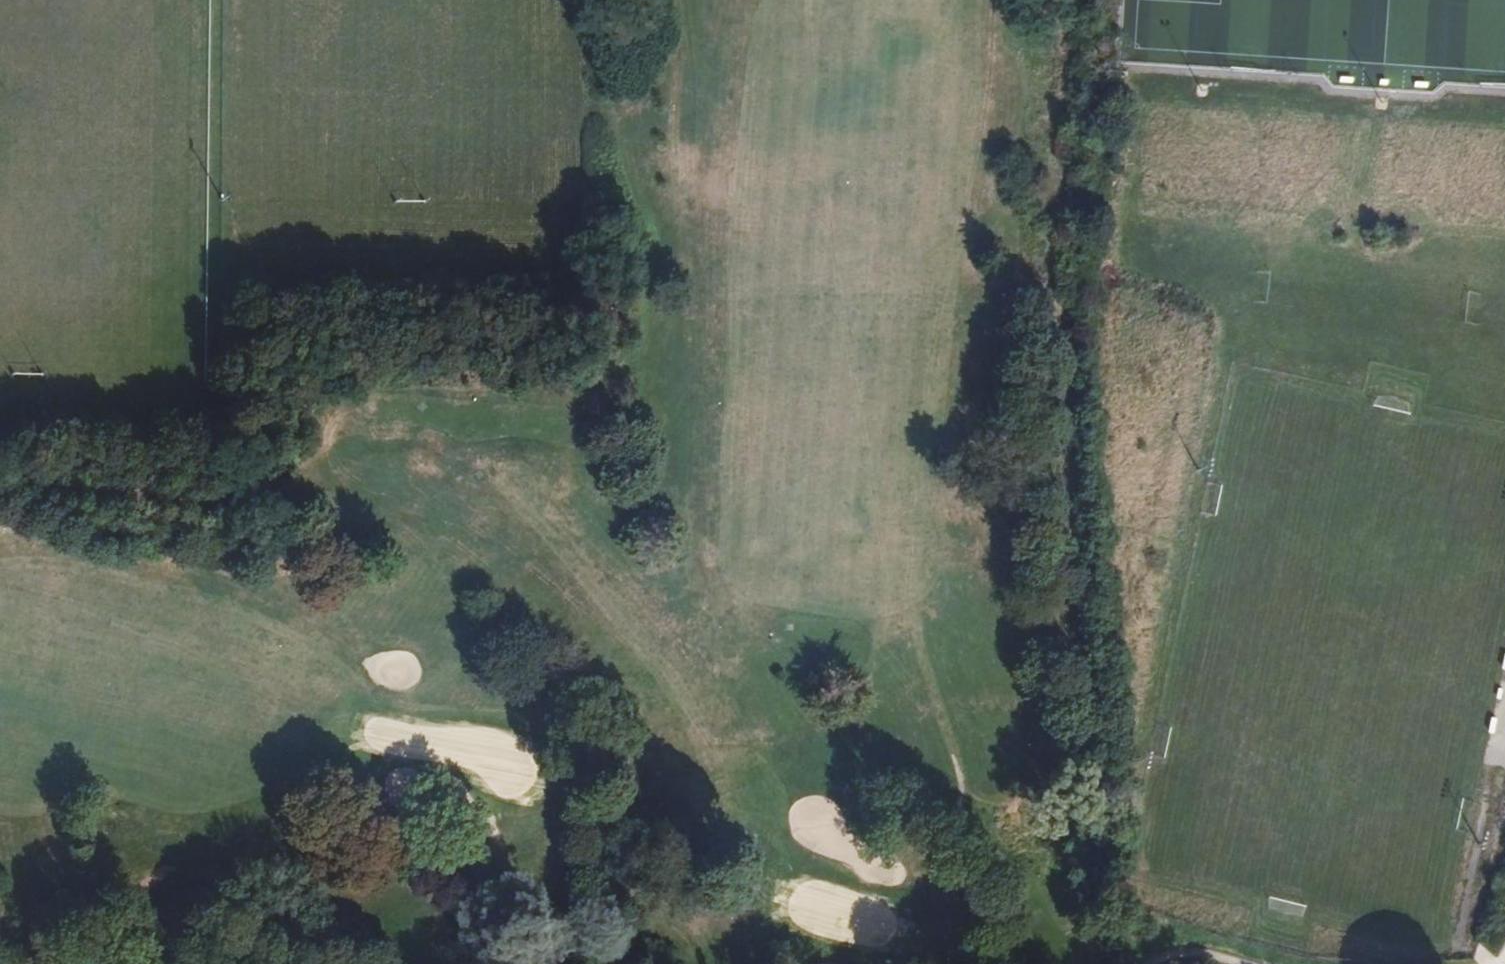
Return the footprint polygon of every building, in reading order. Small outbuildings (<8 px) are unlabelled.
[(661,951),(654,963),(684,963),(661,951)]
